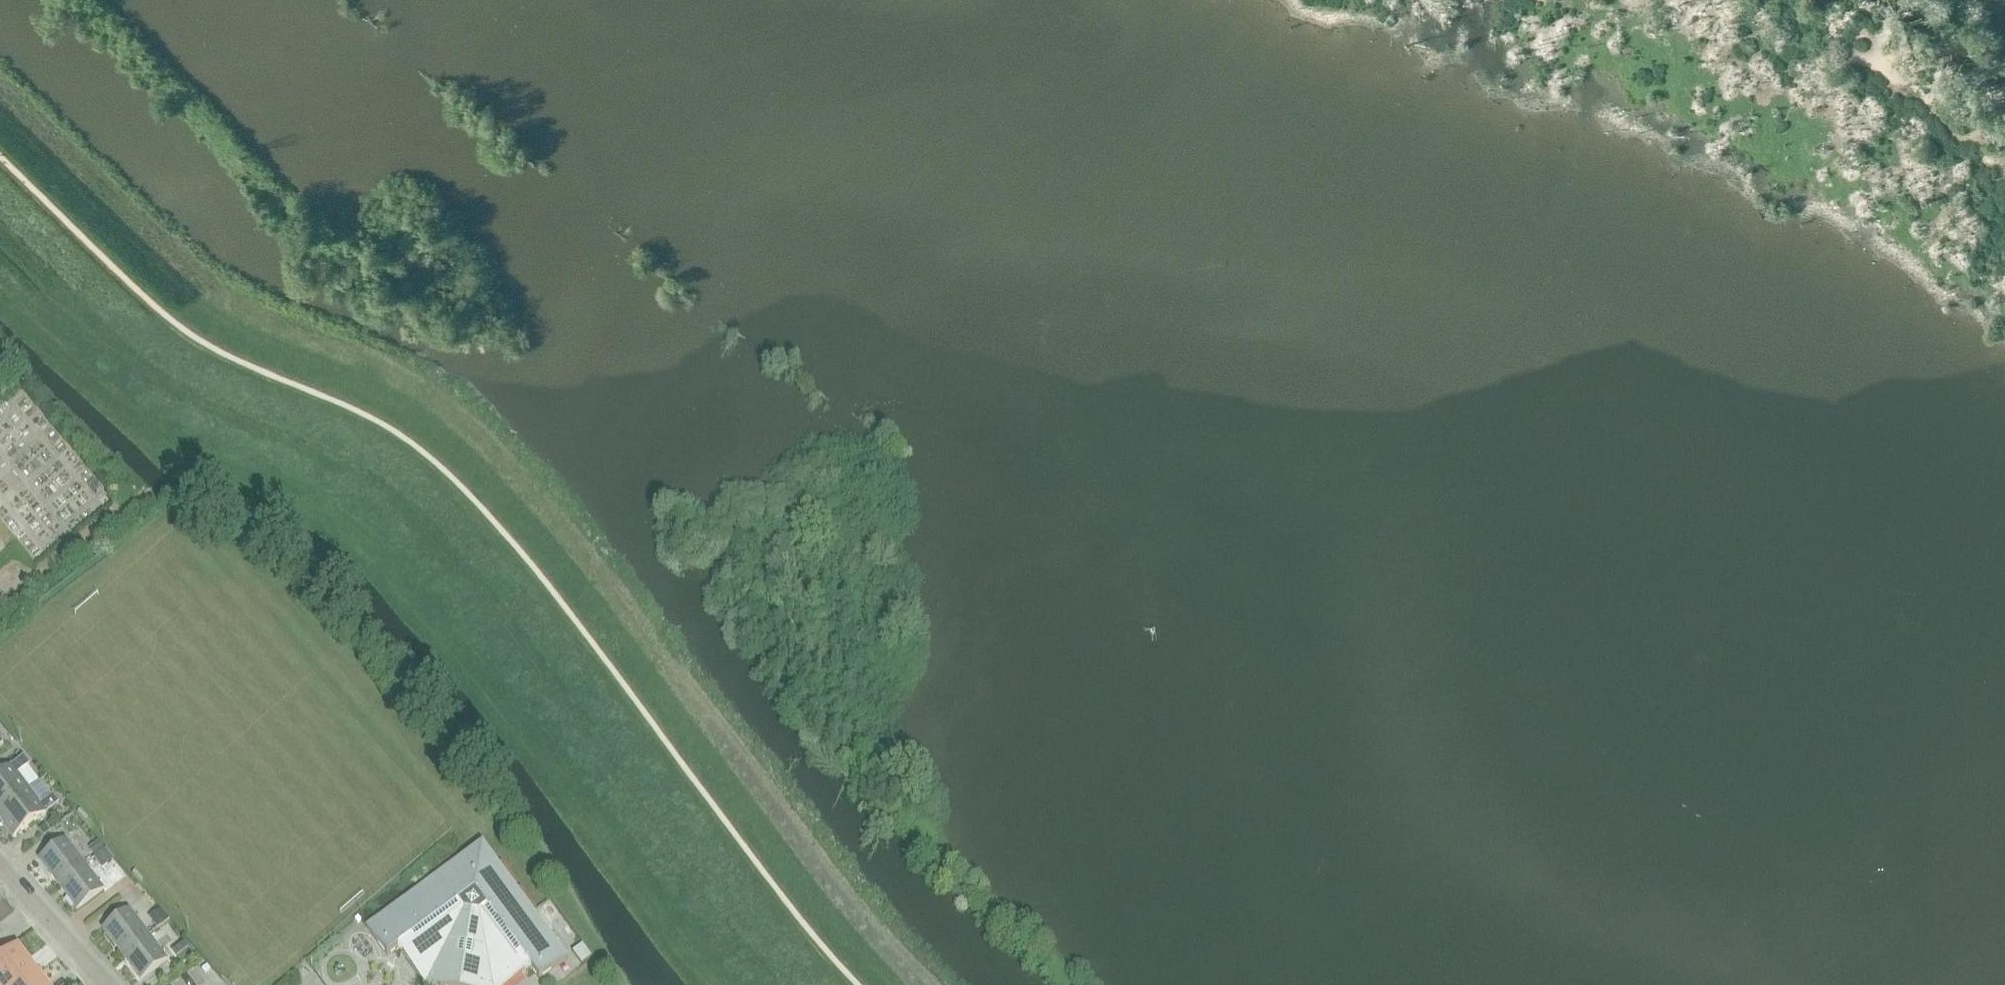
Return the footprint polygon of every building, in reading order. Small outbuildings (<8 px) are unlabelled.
[(28,790),(16,774),(29,765),(23,756),(10,766),(0,773),(0,811),(28,790)] [(28,790),(0,811),(0,822),(13,839),(46,813),(59,803),(52,795),(39,805),(28,790)] [(58,884),(84,865),(65,840),(39,860),(58,884)] [(367,927),(366,927),(388,956),(398,948),(426,984),(434,978),(440,984),(508,984),(525,972),(531,968),(539,978),(568,957),(482,841),(367,927)] [(103,890),(84,865),(58,884),(77,909),(103,890)] [(103,929),(122,954),(148,935),(129,910),(103,929)] [(188,930),(174,938),(180,949),(194,941),(188,930)] [(582,952),(592,946),(582,932),(573,939),(582,952)] [(148,935),(122,954),(140,979),(167,959),(148,935)] [(37,973),(17,947),(0,960),(0,984),(21,984),(37,973)] [(21,984),(46,984),(37,973),(21,984)]
